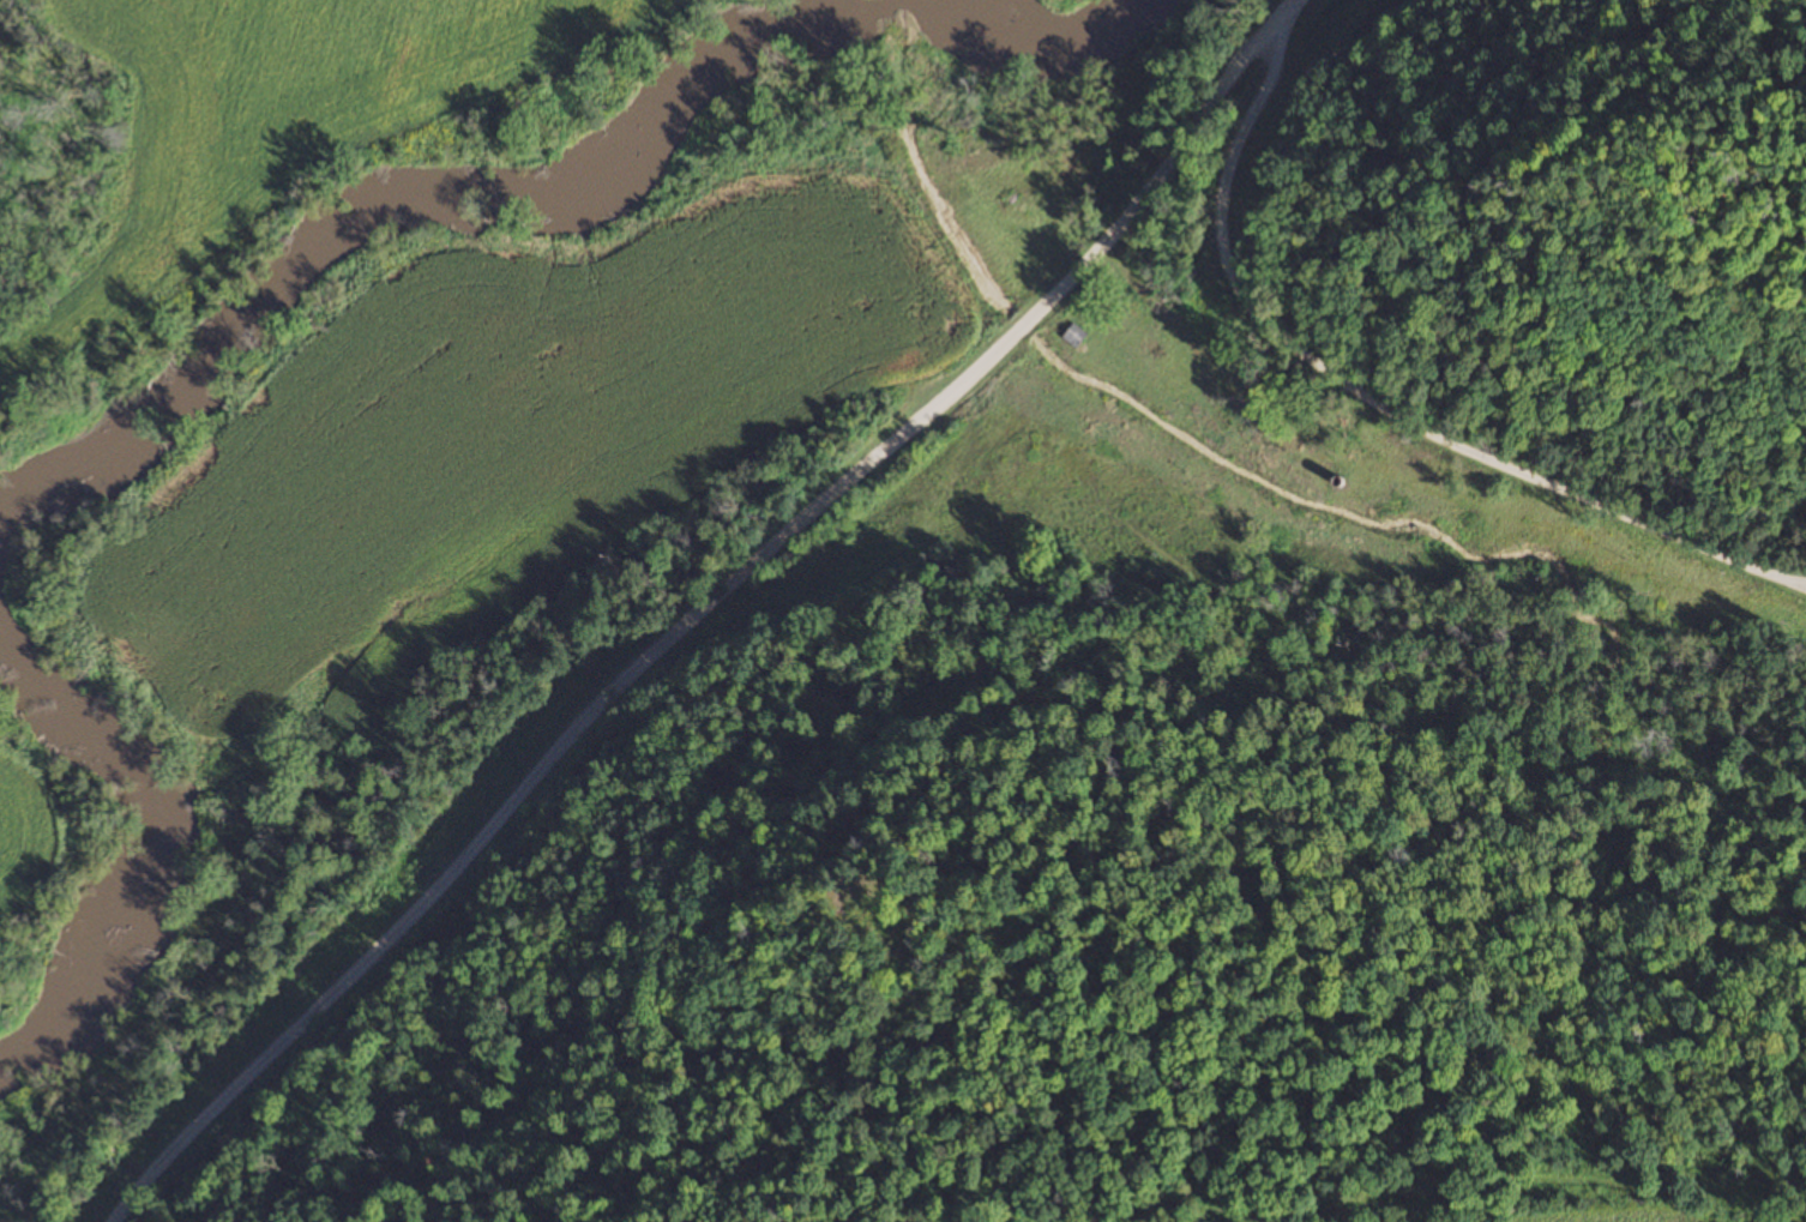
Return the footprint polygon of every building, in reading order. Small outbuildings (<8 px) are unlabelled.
[(1061,336),(1075,348),(1087,335),(1073,323),(1061,336)]
